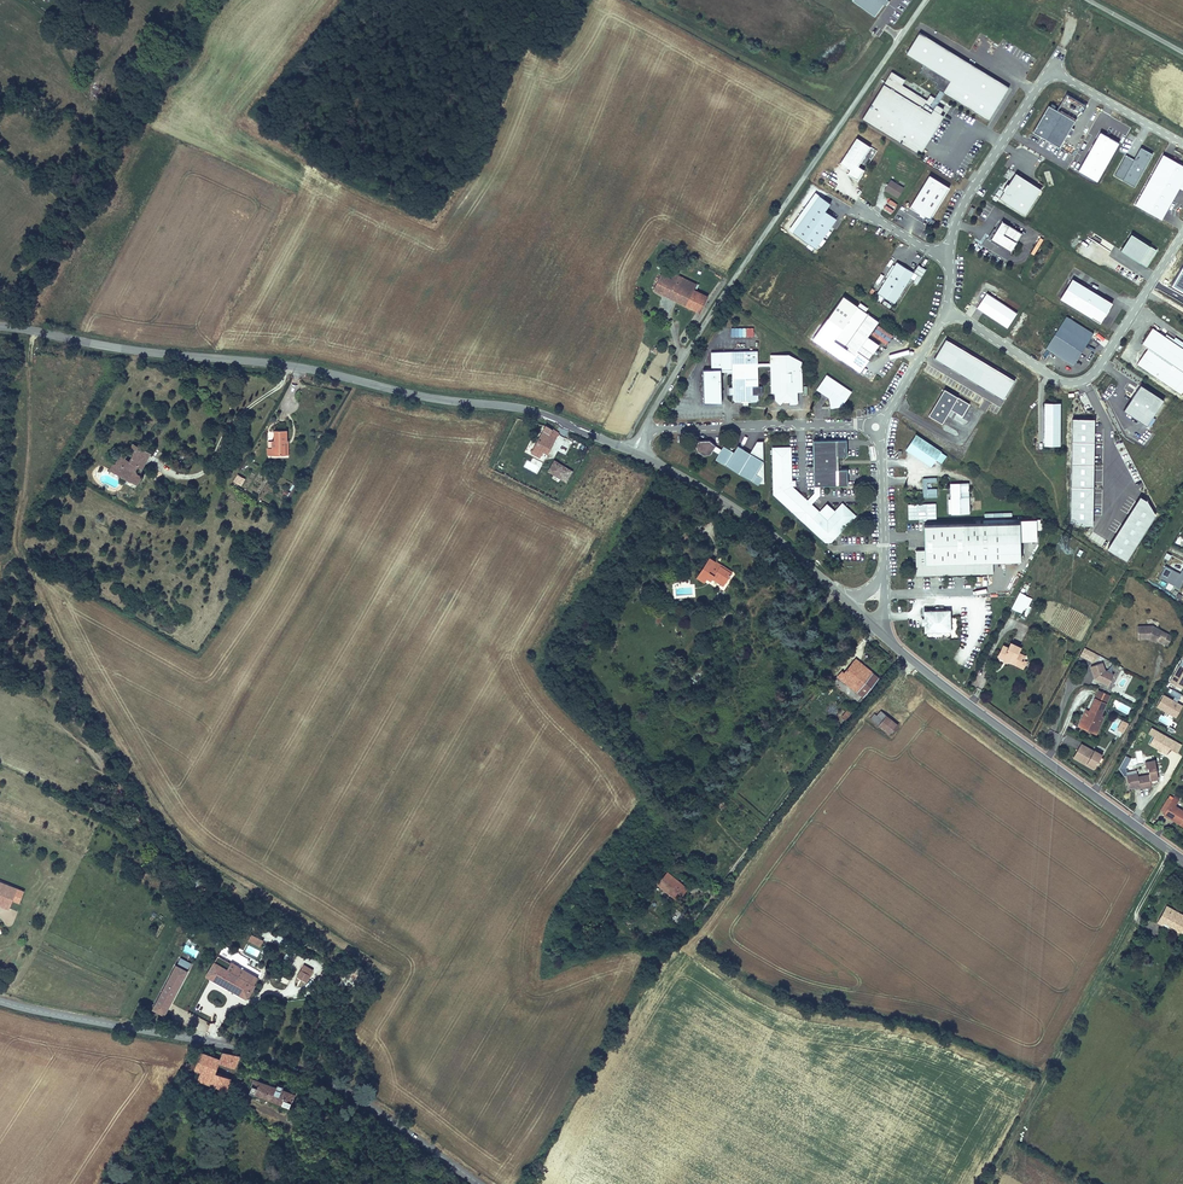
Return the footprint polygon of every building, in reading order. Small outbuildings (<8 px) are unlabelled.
[(852,1),(875,17),(886,0),(853,0),(852,1)] [(934,86),(988,120),(1009,87),(920,32),(907,53),(924,64),(920,71),(937,82),(934,86)] [(937,104),(935,107),(931,105),(936,98),(930,95),(927,100),(902,85),(906,79),(892,71),(862,119),(916,152),(918,149),(922,151),(944,116),(940,114),(944,108),(937,104)] [(1080,108),(1085,100),(1074,94),(1070,102),(1080,108)] [(1074,120),(1048,105),(1033,131),(1059,146),(1074,120)] [(1097,181),(1118,142),(1099,131),(1078,171),(1097,181)] [(858,166),(871,146),(857,137),(840,162),(850,169),(847,173),(858,180),(864,170),(858,166)] [(1135,186),(1153,153),(1141,147),(1134,159),(1126,155),(1115,175),(1135,186)] [(1128,153),(1135,156),(1137,150),(1130,147),(1128,153)] [(1182,180),(1182,164),(1162,153),(1134,204),(1162,219),(1182,180)] [(1025,214),(1041,189),(1015,172),(999,198),(1025,214)] [(930,218),(949,186),(929,174),(910,206),(930,218)] [(904,187),(891,179),(884,190),(898,197),(904,187)] [(831,203),(819,195),(792,231),(815,248),(837,219),(825,210),(831,203)] [(1011,251),(1022,233),(1001,221),(991,239),(1011,251)] [(1159,249),(1133,232),(1122,249),(1147,266),(1159,249)] [(1162,283),(1182,294),(1182,247),(1162,283)] [(894,303),(914,272),(897,262),(877,293),(894,303)] [(680,297),(677,303),(692,311),(695,304),(689,302),(694,292),(683,286),(686,280),(682,278),(680,282),(672,278),(671,281),(661,276),(654,292),(663,296),(666,290),(680,297)] [(1112,302),(1073,278),(1060,298),(1100,322),(1112,302)] [(694,292),(697,286),(686,280),(683,286),(694,292)] [(666,290),(663,296),(677,303),(680,297),(666,290)] [(695,304),(692,311),(698,314),(706,298),(694,292),(689,302),(695,304)] [(1017,313),(986,293),(976,308),(1007,328),(1017,313)] [(856,306),(852,311),(836,336),(833,340),(855,355),(857,351),(869,359),(879,344),(867,336),(878,321),(856,306)] [(1094,333),(1066,316),(1046,349),(1073,366),(1094,333)] [(1152,329),(1141,345),(1148,349),(1137,365),(1181,394),(1182,391),(1182,350),(1165,338),(1152,329)] [(873,331),(871,335),(886,344),(888,340),(873,331)] [(1168,333),(1165,338),(1182,350),(1182,343),(1168,333)] [(828,350),(844,360),(848,354),(832,344),(828,350)] [(757,353),(719,354),(719,372),(731,371),(731,389),(728,389),(728,396),(731,396),(732,402),(735,405),(739,405),(741,403),(749,403),(749,405),(754,405),(757,401),(757,396),(762,396),(761,388),(757,388),(757,353)] [(720,405),(719,372),(719,354),(710,354),(711,372),(702,372),(702,405),(720,405)] [(798,394),(799,394),(799,389),(802,389),(801,363),(797,360),(791,360),(791,356),(788,355),(771,355),(772,393),(775,393),(775,401),(781,406),(786,401),(790,401),(790,406),(796,406),(798,404),(798,394)] [(826,374),(816,388),(829,397),(830,407),(841,406),(851,391),(826,374)] [(1164,399),(1141,384),(1124,409),(1149,425),(1164,399)] [(945,392),(929,418),(942,426),(951,412),(963,419),(970,407),(945,392)] [(1060,445),(1060,403),(1044,403),(1044,445),(1060,445)] [(1095,418),(1073,418),(1071,521),(1079,524),(1094,525),(1095,418)] [(550,430),(543,427),(528,453),(522,450),(520,453),(530,459),(532,455),(538,458),(541,452),(545,454),(554,439),(547,436),(550,430)] [(271,441),(271,455),(284,455),(283,445),(282,441),(285,441),(285,430),(273,431),(273,441),(271,441)] [(554,439),(557,434),(550,430),(547,436),(554,439)] [(947,454),(915,434),(905,450),(931,466),(935,459),(941,463),(947,454)] [(847,469),(838,469),(837,464),(837,459),(837,456),(847,455),(846,439),(813,440),(814,485),(820,485),(847,485),(847,469)] [(709,440),(698,440),(696,446),(698,452),(704,455),(710,454),(716,445),(709,440)] [(758,485),(759,483),(764,483),(763,441),(756,441),(750,452),(737,445),(733,452),(723,446),(715,459),(758,485)] [(134,476),(134,471),(132,470),(134,466),(136,467),(141,469),(149,455),(131,446),(128,452),(133,455),(128,463),(123,461),(125,458),(118,454),(113,464),(117,466),(114,473),(126,479),(125,481),(130,484),(134,476)] [(791,446),(771,447),(773,494),(824,542),(831,542),(856,516),(842,502),(835,510),(827,503),(819,511),(812,504),(807,500),(792,486),(792,480),(791,446)] [(548,470),(565,481),(571,472),(554,461),(548,470)] [(113,464),(108,472),(125,481),(126,479),(114,473),(117,466),(113,464)] [(134,476),(130,484),(135,487),(139,479),(134,476)] [(240,486),(244,479),(239,476),(235,483),(240,486)] [(936,483),(936,479),(922,479),(923,499),(937,498),(937,489),(927,490),(927,483),(936,483)] [(968,515),(967,484),(959,485),(959,497),(950,497),(950,500),(948,500),(948,515),(951,515),(968,515)] [(959,497),(959,485),(950,485),(950,497),(959,497)] [(814,493),(807,500),(812,504),(820,495),(820,488),(814,488),(814,493)] [(1147,499),(1141,495),(1108,549),(1127,560),(1157,514),(1147,499)] [(1019,521),(1019,541),(1037,540),(1037,529),(1036,519),(1019,519),(1019,521)] [(915,550),(916,575),(993,573),(993,561),(1020,560),(1019,541),(1019,521),(923,524),(924,550),(915,550)] [(1083,559),(1086,552),(1079,549),(1076,555),(1083,559)] [(721,585),(727,576),(716,569),(715,570),(710,566),(712,563),(706,559),(693,578),(701,583),(703,579),(707,581),(707,580),(709,578),(715,582),(716,581),(721,585)] [(1182,583),(1182,572),(1181,571),(1179,575),(1164,567),(1158,579),(1180,589),(1182,583)] [(715,582),(709,578),(707,580),(719,587),(721,585),(716,581),(715,582)] [(913,587),(944,587),(944,578),(913,579),(913,587)] [(1028,608),(1032,597),(1018,591),(1011,608),(1022,613),(1024,606),(1028,608)] [(949,610),(924,610),(924,617),(924,624),(924,631),(950,630),(949,610)] [(1138,642),(1149,641),(1149,639),(1153,639),(1158,642),(1167,647),(1172,639),(1153,628),(1138,629),(1138,642)] [(998,644),(995,652),(1000,654),(998,657),(1003,659),(1008,661),(1010,658),(1016,662),(1018,657),(1020,655),(1013,651),(1014,649),(1016,644),(1006,640),(1003,646),(998,644)] [(1083,647),(1079,656),(1094,663),(1098,654),(1083,647)] [(834,674),(863,697),(877,679),(848,656),(834,674)] [(966,656),(962,665),(969,668),(973,659),(966,656)] [(1010,658),(1008,661),(1018,666),(1021,659),(1018,657),(1016,662),(1010,658)] [(1104,672),(1101,664),(1090,668),(1095,680),(1098,682),(1099,680),(1101,682),(1100,683),(1108,687),(1114,677),(1104,672)] [(1182,687),(1182,668),(1178,665),(1169,682),(1182,689),(1182,687)] [(1179,698),(1181,694),(1172,689),(1170,694),(1175,696),(1179,698)] [(1090,714),(1087,712),(1084,719),(1087,721),(1086,724),(1094,727),(1096,722),(1102,725),(1106,716),(1104,715),(1112,697),(1100,692),(1091,711),(1090,714)] [(1173,700),(1163,695),(1156,706),(1176,717),(1182,706),(1177,702),(1173,700)] [(891,707),(895,700),(892,697),(887,705),(891,707)] [(841,716),(845,719),(852,711),(848,708),(841,716)] [(877,715),(875,714),(871,719),(890,734),(897,725),(880,712),(877,715)] [(1086,724),(1087,721),(1084,719),(1081,726),(1098,734),(1102,725),(1096,722),(1094,727),(1086,724)] [(1123,733),(1128,723),(1122,719),(1116,729),(1123,733)] [(1170,748),(1177,752),(1182,744),(1152,727),(1148,733),(1154,736),(1149,744),(1167,754),(1170,748)] [(1093,752),(1081,745),(1079,747),(1092,754),(1093,752)] [(1097,763),(1100,758),(1102,755),(1094,751),(1093,752),(1092,754),(1079,747),(1078,750),(1079,751),(1075,758),(1094,769),(1097,763)] [(1073,759),(1093,771),(1094,769),(1075,758),(1079,751),(1078,750),(1073,759)] [(1137,775),(1126,777),(1129,788),(1139,786),(1140,790),(1152,787),(1150,779),(1158,778),(1154,761),(1145,763),(1147,768),(1148,768),(1150,775),(1138,778),(1137,775)] [(1163,809),(1167,811),(1173,799),(1169,796),(1163,809)] [(1175,806),(1179,800),(1174,797),(1173,799),(1167,811),(1165,813),(1182,823),(1181,826),(1182,827),(1182,810),(1175,806)] [(681,897),(688,889),(669,872),(658,884),(669,893),(672,889),(681,897)] [(0,906),(9,910),(16,891),(7,887),(0,906)] [(669,893),(677,901),(681,897),(672,889),(669,893)] [(1182,935),(1182,933),(1182,918),(1165,910),(1158,926),(1163,928),(1164,926),(1182,935)] [(261,947),(264,940),(252,934),(248,941),(261,947)] [(197,956),(198,949),(185,946),(183,952),(197,956)] [(188,969),(191,963),(180,957),(177,964),(188,969)] [(255,978),(216,957),(212,963),(229,972),(231,969),(236,972),(235,975),(252,985),(255,978)] [(212,963),(205,976),(245,998),(252,985),(235,975),(236,972),(231,969),(229,972),(212,963)] [(183,977),(186,972),(175,966),(152,1009),(163,1016),(183,977)] [(309,973),(302,969),(299,971),(300,972),(297,977),(302,981),(305,977),(306,977),(309,973)] [(219,1024),(211,1023),(209,1032),(217,1034),(219,1024)] [(218,1066),(233,1071),(237,1058),(232,1057),(221,1053),(219,1061),(199,1054),(195,1066),(193,1065),(192,1068),(188,1066),(188,1065),(186,1064),(183,1068),(188,1070),(189,1068),(196,1071),(195,1073),(200,1074),(197,1084),(225,1094),(229,1081),(214,1076),(218,1066)] [(289,1110),(294,1096),(292,1095),(280,1091),(282,1087),(276,1085),(275,1089),(252,1081),(247,1095),(289,1110)]
